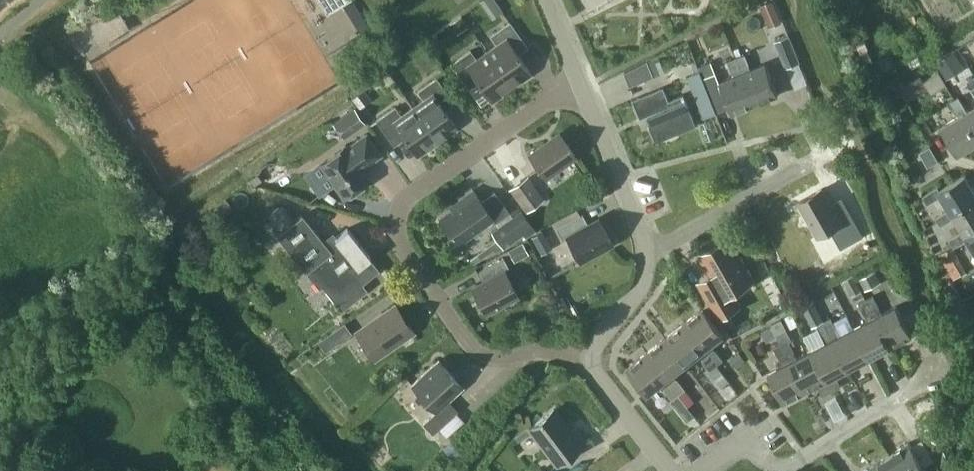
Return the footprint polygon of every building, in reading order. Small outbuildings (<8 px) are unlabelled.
[(346,0),(318,0),(326,13),(346,0)] [(342,4),(360,34),(369,28),(352,0),(349,0),(342,4)] [(494,15),(506,11),(502,0),(488,0),(494,15)] [(781,22),(772,0),(760,5),(768,27),(781,22)] [(497,44),(486,51),(510,84),(519,78),(521,80),(531,73),(518,53),(527,46),(510,21),(490,35),(497,44)] [(800,61),(789,34),(774,40),(785,67),(800,61)] [(859,52),(868,48),(864,40),(856,44),(859,52)] [(510,84),(486,51),(476,58),(470,49),(450,63),(468,88),(478,81),(492,101),(502,93),(500,91),(510,84)] [(954,52),(937,62),(945,75),(962,65),(954,52)] [(745,53),(736,57),(755,103),(778,94),(765,63),(750,69),(748,64),(749,63),(745,53)] [(755,103),(736,57),(727,60),(731,70),(732,70),(734,76),(719,82),(715,72),(702,77),(713,104),(726,99),(732,113),(755,103)] [(630,85),(654,75),(648,59),(624,71),(630,85)] [(927,88),(920,75),(899,88),(906,100),(927,88)] [(423,99),(413,106),(436,140),(456,126),(444,108),(454,102),(436,77),(417,90),(423,99)] [(656,141),(696,125),(683,93),(669,99),(663,86),(632,99),(640,118),(648,115),(651,121),(648,122),(656,141)] [(370,98),(363,89),(352,97),(360,107),(370,98)] [(973,143),(973,128),(964,112),(967,110),(958,96),(950,101),(959,115),(942,125),(958,152),(973,143)] [(705,117),(715,113),(711,100),(700,105),(705,117)] [(354,106),(332,121),(343,138),(365,123),(354,106)] [(417,154),(436,140),(413,106),(401,115),(395,106),(376,119),(393,144),(404,136),(417,154)] [(967,110),(964,112),(973,128),(973,106),(967,110)] [(319,163),(343,197),(369,179),(361,168),(381,153),(366,132),(346,147),(344,145),(319,163)] [(544,175),(574,154),(559,133),(529,154),(544,175)] [(917,152),(926,168),(938,161),(929,145),(917,152)] [(950,208),(952,212),(973,198),(973,188),(965,173),(939,189),(938,186),(923,195),(927,203),(941,195),(950,208)] [(508,188),(525,211),(544,197),(527,175),(508,188)] [(841,248),(863,235),(845,204),(835,210),(822,187),(798,201),(818,236),(830,229),(841,248)] [(439,218),(458,243),(493,218),(495,221),(509,211),(494,190),(480,200),(472,189),(458,199),(461,202),(439,218)] [(952,212),(950,208),(936,217),(941,225),(955,216),(963,230),(965,233),(973,228),(973,198),(952,212)] [(278,227),(292,216),(283,204),(268,216),(278,227)] [(535,230),(521,210),(491,230),(503,246),(522,233),(525,237),(535,230)] [(341,309),(367,289),(362,283),(379,269),(369,257),(370,256),(347,227),(334,237),(333,235),(324,242),(302,213),(276,234),(319,288),(322,285),(341,309)] [(579,259),(611,241),(599,218),(588,224),(582,213),(556,228),(562,239),(566,236),(579,259)] [(963,230),(949,238),(954,246),(968,238),(973,248),(973,228),(965,233),(963,230)] [(541,230),(530,236),(540,253),(551,247),(541,230)] [(528,252),(522,241),(508,249),(514,261),(528,252)] [(714,249),(702,256),(712,272),(720,286),(707,293),(719,316),(738,305),(731,292),(751,281),(730,242),(717,250),(714,249)] [(953,278),(966,271),(951,246),(939,253),(953,278)] [(484,311),(517,294),(505,271),(509,268),(503,257),(477,271),(482,282),(472,288),(484,311)] [(859,279),(865,290),(880,282),(874,271),(859,279)] [(843,280),(851,294),(861,289),(853,274),(843,280)] [(873,295),(866,298),(890,346),(912,334),(896,305),(881,312),(878,307),(879,306),(873,295)] [(869,357),(890,346),(866,298),(858,302),(864,314),(865,313),(868,319),(853,327),(869,357)] [(813,301),(804,306),(814,325),(816,324),(823,321),(822,318),(813,301)] [(356,331),(374,358),(413,331),(394,304),(356,331)] [(703,307),(684,322),(717,364),(723,359),(715,349),(714,349),(710,344),(724,333),(703,307)] [(831,317),(823,321),(832,338),(848,368),(869,357),(853,327),(839,335),(836,329),(837,328),(831,317)] [(822,391),(831,387),(811,349),(796,357),(793,351),(794,350),(789,340),(791,339),(781,319),(770,324),(780,343),(781,343),(805,390),(818,383),(822,391)] [(836,374),(848,368),(832,338),(823,321),(816,324),(822,336),(823,336),(826,341),(811,349),(831,387),(839,382),(835,374),(836,374)] [(318,340),(325,350),(351,332),(343,322),(318,340)] [(684,322),(665,337),(686,363),(699,353),(703,358),(702,359),(710,369),(716,364),(717,364),(684,322)] [(665,337),(646,351),(679,394),(685,389),(685,388),(677,378),(677,379),(673,374),(686,363),(665,337)] [(781,343),(780,343),(773,347),(779,358),(780,358),(783,364),(768,372),(783,401),(805,390),(781,343)] [(745,359),(738,350),(729,358),(736,366),(745,359)] [(646,351),(627,366),(633,374),(647,393),(661,383),(665,388),(664,388),(672,399),(673,398),(679,394),(646,351)] [(438,359),(422,374),(411,384),(435,410),(422,422),(432,433),(457,410),(448,399),(463,386),(438,359)] [(710,369),(709,370),(721,387),(729,381),(716,364),(710,369)] [(694,401),(685,389),(679,394),(688,406),(694,401)] [(672,399),(671,400),(687,421),(695,415),(688,406),(679,394),(673,398),(672,399)] [(570,430),(553,408),(515,437),(518,441),(532,431),(556,464),(584,442),(573,428),(570,430)] [(900,470),(941,470),(934,459),(924,465),(909,441),(889,454),(900,470)] [(889,454),(870,466),(873,470),(900,470),(889,454)]
